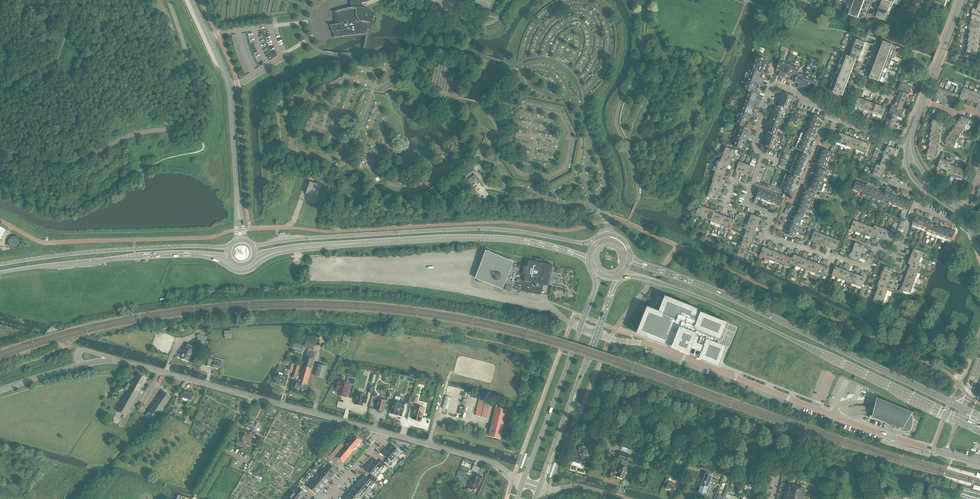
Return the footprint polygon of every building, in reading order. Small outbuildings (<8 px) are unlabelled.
[(865,0),(850,0),(845,13),(858,18),(865,0)] [(367,29),(370,29),(371,24),(372,24),(374,23),(375,22),(373,22),(373,23),(375,15),(376,17),(375,15),(374,14),(373,12),(371,11),(370,10),(368,9),(366,8),(364,8),(361,7),(359,7),(357,7),(355,7),(353,7),(351,7),(347,8),(344,8),(336,11),(337,23),(329,24),(329,25),(333,37),(366,33),(367,29)] [(976,10),(977,10),(973,8),(971,14),(979,17),(979,11),(976,10)] [(888,17),(890,12),(880,9),(879,13),(888,17)] [(886,21),(887,18),(888,17),(879,13),(877,18),(886,21)] [(971,14),(969,19),(972,20),(979,23),(979,17),(971,14)] [(979,24),(979,23),(972,20),(970,25),(971,25),(979,29),(979,28),(979,25),(979,24)] [(979,29),(971,25),(969,30),(970,31),(979,34),(979,35),(979,32),(979,31),(979,30),(979,29)] [(979,35),(979,34),(970,31),(968,36),(970,36),(978,39),(978,40),(979,41),(979,38),(979,37),(979,36),(978,36),(979,35)] [(978,40),(978,39),(970,36),(968,41),(969,41),(978,45),(977,45),(979,46),(979,43),(978,43),(979,42),(978,41),(978,40)] [(863,47),(865,42),(855,38),(854,43),(863,47)] [(883,83),(893,56),(897,46),(885,42),(884,41),(870,78),(883,83)] [(977,45),(978,45),(969,41),(967,46),(968,47),(977,50),(977,51),(979,52),(979,51),(979,49),(978,48),(978,47),(977,46),(977,45)] [(859,56),(861,51),(852,47),(850,52),(859,56)] [(977,51),(977,50),(968,47),(966,52),(976,55),(976,56),(978,57),(979,57),(979,55),(977,53),(977,52),(976,52),(977,51)] [(859,56),(850,52),(849,56),(849,57),(855,59),(856,60),(858,60),(859,56)] [(975,58),(976,56),(976,55),(966,52),(964,57),(973,60),(974,58),(975,58)] [(843,96),(854,65),(856,60),(855,59),(849,57),(849,56),(843,54),(829,91),(843,96)] [(765,62),(766,60),(755,55),(754,59),(754,60),(756,60),(755,63),(768,68),(769,65),(765,64),(764,64),(764,63),(765,62)] [(782,77),(787,63),(784,62),(785,60),(784,59),(781,58),(777,70),(780,71),(781,70),(781,71),(779,76),(782,77)] [(790,75),(795,63),(792,62),(790,62),(790,64),(787,63),(782,77),(785,78),(786,73),(787,72),(788,74),(790,75)] [(768,68),(755,63),(753,66),(752,65),(751,66),(750,69),(761,73),(762,71),(762,69),(763,69),(767,71),(768,68)] [(795,82),(799,70),(800,70),(800,68),(798,67),(798,65),(798,64),(795,63),(790,75),(793,76),(794,75),(795,76),(794,76),(792,81),(795,82)] [(760,76),(761,73),(750,69),(749,72),(749,73),(751,73),(750,76),(763,81),(764,79),(760,77),(759,77),(759,76),(760,76)] [(800,89),(805,75),(802,74),(803,73),(802,71),(800,70),(799,70),(795,82),(798,83),(799,82),(799,83),(797,88),(800,89)] [(808,87),(813,75),(810,74),(808,75),(808,76),(805,75),(800,89),(803,90),(804,86),(804,85),(805,84),(806,86),(808,87)] [(813,94),(815,89),(817,84),(818,80),(816,79),(816,78),(816,76),(813,75),(808,87),(811,88),(812,87),(813,88),(812,88),(810,93),(813,94)] [(763,81),(750,76),(749,79),(747,78),(746,79),(745,82),(756,86),(757,84),(757,82),(758,82),(758,83),(762,84),(763,81)] [(755,89),(756,86),(745,82),(744,85),(744,86),(746,87),(744,89),(747,90),(758,95),(759,95),(758,94),(759,92),(755,90),(754,90),(754,89),(755,89)] [(909,94),(912,88),(907,86),(908,85),(901,82),(898,90),(900,91),(902,92),(901,92),(903,93),(902,94),(906,96),(907,94),(909,94)] [(941,99),(944,90),(939,88),(934,102),(936,103),(938,98),(941,99)] [(965,99),(968,90),(963,88),(958,102),(961,103),(962,98),(965,99)] [(758,97),(758,95),(747,90),(746,93),(746,94),(748,95),(747,98),(761,103),(762,100),(757,98),(757,99),(756,98),(758,97)] [(944,106),(949,92),(944,90),(941,99),(943,100),(942,105),(944,106)] [(968,105),(973,92),(968,90),(965,99),(968,100),(966,105),(968,105)] [(902,108),(906,96),(902,94),(903,93),(901,92),(902,92),(900,91),(894,105),(902,108)] [(794,100),(795,97),(783,92),(782,95),(783,97),(782,97),(782,96),(777,95),(776,98),(790,103),(791,100),(793,101),(794,100)] [(951,103),(954,94),(949,92),(944,106),(946,106),(948,101),(951,103)] [(975,102),(978,94),(973,92),(968,105),(970,106),(972,101),(975,102)] [(859,110),(863,99),(861,99),(862,95),(860,94),(854,108),(859,110)] [(954,109),(959,96),(954,94),(951,103),(953,104),(951,108),(954,109)] [(839,105),(842,98),(835,96),(833,103),(839,105)] [(863,112),(869,97),(866,96),(865,100),(863,99),(859,110),(863,112)] [(868,114),(872,103),(870,102),(872,98),(869,97),(863,112),(868,114)] [(759,106),(761,103),(747,98),(746,100),(744,100),(743,100),(742,103),(754,108),(755,105),(754,104),(755,103),(755,104),(759,106)] [(789,105),(790,103),(776,98),(775,100),(780,102),(781,103),(779,103),(778,106),(776,105),(788,109),(790,110),(791,107),(791,106),(789,105)] [(872,115),(878,101),(875,100),(874,103),(872,103),(868,114),(872,115)] [(877,117),(881,106),(879,106),(880,102),(878,101),(872,115),(877,117)] [(753,110),(754,108),(742,103),(741,106),(741,108),(743,108),(742,111),(756,116),(757,113),(752,112),(751,111),(753,110)] [(882,119),(887,104),(884,103),(883,107),(881,106),(877,117),(882,119)] [(787,112),(788,109),(776,105),(775,107),(776,109),(775,109),(774,109),(770,107),(769,110),(783,115),(784,112),(785,113),(787,112)] [(902,117),(905,109),(902,108),(894,105),(892,105),(889,113),(890,113),(898,116),(902,117)] [(782,118),(783,115),(769,110),(768,113),(772,114),(773,114),(773,115),(772,116),(771,118),(783,123),(784,119),(783,118),(782,118)] [(749,117),(750,117),(754,119),(756,116),(742,111),(741,114),(739,113),(738,114),(737,117),(749,121),(750,118),(749,117)] [(892,130),(898,116),(890,113),(884,127),(892,130)] [(819,122),(821,117),(812,114),(811,119),(819,122)] [(968,125),(970,120),(962,116),(961,119),(960,118),(959,119),(956,118),(955,120),(955,121),(958,122),(958,121),(967,125),(968,125)] [(748,124),(749,121),(737,117),(736,120),(736,121),(738,121),(737,124),(739,125),(751,129),(752,126),(747,125),(746,124),(748,124)] [(782,126),(783,123),(771,118),(770,121),(770,122),(769,122),(765,120),(764,123),(778,128),(779,125),(780,126),(782,126)] [(817,127),(819,122),(811,119),(809,124),(817,127)] [(941,124),(942,122),(933,119),(931,124),(933,125),(941,128),(941,129),(943,130),(945,129),(945,127),(942,126),(942,125),(941,124)] [(965,130),(967,125),(958,121),(958,122),(958,123),(956,123),(956,124),(953,122),(952,124),(952,125),(955,126),(964,129),(965,130)] [(777,131),(778,128),(764,123),(763,126),(767,127),(768,127),(768,128),(767,129),(766,131),(768,132),(778,136),(779,133),(778,131),(777,131)] [(816,132),(817,127),(809,124),(807,129),(816,132)] [(750,132),(751,129),(739,125),(738,128),(738,129),(740,130),(739,132),(753,138),(754,135),(749,133),(748,133),(750,132)] [(941,130),(941,129),(941,128),(933,125),(931,130),(932,130),(940,133),(940,134),(943,135),(944,134),(945,133),(941,131),(942,130),(941,130)] [(962,134),(964,129),(955,126),(955,128),(953,127),(953,128),(950,127),(949,129),(949,130),(952,131),(952,130),(961,134),(962,134)] [(814,137),(816,132),(807,129),(805,134),(814,137)] [(940,135),(940,134),(940,133),(932,130),(930,135),(931,135),(940,139),(941,135),(940,135)] [(959,139),(961,134),(952,130),(952,131),(952,132),(950,132),(949,135),(958,138),(959,139)] [(753,138),(739,132),(738,135),(736,135),(735,135),(734,138),(746,143),(747,140),(746,139),(747,138),(747,139),(752,140),(753,138)] [(779,140),(780,136),(778,136),(768,132),(767,135),(768,136),(767,137),(767,136),(762,134),(761,137),(775,142),(776,140),(778,140),(779,140)] [(806,151),(811,137),(814,137),(805,134),(803,133),(797,148),(792,146),(791,150),(793,151),(794,149),(806,154),(807,152),(806,151)] [(841,144),(845,135),(840,133),(836,142),(841,144)] [(846,146),(850,137),(845,135),(841,144),(846,146)] [(939,140),(940,139),(931,135),(929,140),(930,141),(939,144),(940,141),(939,140)] [(774,145),(775,142),(761,137),(760,140),(765,141),(766,142),(764,143),(763,145),(775,150),(776,147),(776,146),(774,145)] [(851,147),(854,139),(850,137),(846,146),(851,147)] [(745,145),(746,143),(734,138),(733,141),(733,142),(735,143),(734,146),(748,151),(749,148),(744,146),(744,147),(743,146),(745,145)] [(856,149),(859,141),(854,139),(851,147),(856,149)] [(954,148),(956,143),(946,139),(945,142),(946,142),(945,145),(954,148)] [(861,151),(865,142),(859,141),(856,149),(861,151)] [(866,153),(869,145),(870,144),(865,142),(861,151),(866,153)] [(938,151),(939,149),(930,145),(930,146),(928,151),(938,155),(939,152),(938,151)] [(895,154),(897,149),(888,146),(886,151),(895,154)] [(735,151),(726,147),(724,152),(733,156),(735,151)] [(826,168),(832,152),(830,152),(823,149),(817,164),(826,168)] [(893,159),(895,154),(886,151),(884,156),(893,159)] [(937,157),(938,155),(928,151),(926,156),(935,159),(936,157),(937,157)] [(733,156),(724,152),(723,157),(731,161),(733,156)] [(800,176),(808,156),(799,153),(791,173),(800,176)] [(891,164),(893,159),(884,156),(882,161),(891,164)] [(723,157),(721,162),(728,165),(729,166),(731,161),(723,157)] [(942,169),(946,160),(941,158),(937,167),(942,169)] [(947,171),(950,164),(951,162),(946,160),(942,169),(947,171)] [(882,161),(880,166),(886,168),(885,168),(889,170),(891,164),(882,161)] [(728,165),(721,162),(720,162),(718,167),(726,170),(728,165)] [(741,173),(745,164),(739,162),(736,171),(741,173)] [(746,175),(749,166),(745,164),(741,173),(746,175)] [(884,173),(885,168),(886,168),(880,166),(877,164),(875,169),(884,173)] [(955,166),(950,164),(947,171),(946,173),(951,175),(955,166)] [(470,173),(474,170),(473,168),(471,166),(461,173),(464,177),(470,173)] [(751,176),(755,168),(749,166),(746,175),(751,176)] [(956,177),(960,168),(955,166),(951,175),(956,177)] [(725,175),(726,170),(718,167),(716,172),(725,175)] [(820,192),(826,177),(828,171),(819,168),(812,188),(811,190),(816,192),(816,190),(820,192)] [(962,177),(965,170),(960,168),(956,177),(961,179),(959,184),(963,186),(966,178),(962,177)] [(882,178),(884,173),(875,169),(873,175),(882,178)] [(725,175),(716,172),(714,177),(723,180),(725,175)] [(882,178),(873,175),(868,173),(867,175),(888,183),(889,181),(882,178)] [(790,193),(796,178),(787,174),(782,190),(768,184),(767,188),(771,189),(771,188),(774,189),(774,190),(777,192),(778,190),(781,192),(781,193),(784,194),(786,191),(790,193)] [(722,185),(724,180),(723,180),(714,177),(715,177),(713,182),(722,185)] [(305,194),(314,197),(318,184),(310,181),(305,194)] [(858,191),(862,182),(856,181),(853,189),(858,191)] [(722,185),(713,182),(711,187),(720,190),(722,185)] [(863,193),(866,187),(867,184),(862,182),(858,191),(863,193)] [(720,190),(711,187),(709,192),(718,195),(720,190)] [(896,196),(886,192),(885,194),(866,187),(863,193),(862,195),(882,203),(883,201),(893,204),(896,196)] [(785,199),(759,189),(756,198),(781,208),(785,199)] [(809,209),(815,193),(806,190),(800,205),(807,208),(809,209)] [(718,195),(709,192),(707,197),(710,198),(714,199),(713,201),(717,203),(718,201),(716,200),(718,195)] [(828,198),(826,198),(825,197),(826,195),(820,193),(819,195),(823,196),(822,198),(829,201),(831,197),(829,197),(828,198)] [(898,206),(901,197),(896,196),(893,204),(898,206)] [(903,208),(906,199),(901,197),(898,206),(903,208)] [(908,210),(911,201),(906,199),(903,208),(908,210)] [(805,213),(807,208),(800,205),(798,204),(796,209),(805,213)] [(701,216),(705,207),(700,205),(696,214),(701,216)] [(706,218),(710,209),(705,207),(701,216),(706,218)] [(711,221),(714,212),(715,212),(715,211),(710,209),(706,218),(711,220),(710,221),(711,221)] [(803,218),(805,213),(796,209),(794,214),(802,217),(803,218)] [(918,226),(921,217),(922,216),(918,214),(920,211),(917,210),(916,214),(913,221),(913,222),(912,224),(918,226)] [(716,223),(719,214),(715,212),(714,212),(711,221),(716,223)] [(800,222),(802,217),(794,214),(793,213),(791,219),(800,222)] [(721,225),(724,216),(719,214),(716,223),(721,225)] [(759,223),(761,218),(752,214),(750,219),(759,223)] [(726,227),(729,218),(724,216),(721,225),(726,227)] [(922,228),(926,219),(921,217),(918,226),(922,228)] [(733,224),(734,220),(729,218),(726,227),(731,229),(733,224)] [(757,228),(759,223),(750,219),(748,224),(757,228)] [(798,227),(800,222),(791,219),(789,224),(798,227)] [(927,230),(930,222),(931,222),(931,221),(926,219),(922,228),(927,230)] [(856,231),(859,222),(854,221),(851,229),(856,231)] [(861,233),(864,224),(859,222),(856,231),(861,233)] [(932,233),(935,224),(931,222),(930,222),(927,230),(927,231),(932,233)] [(755,232),(757,228),(748,224),(746,230),(747,230),(755,233),(755,232)] [(796,232),(798,227),(789,224),(787,229),(796,232)] [(866,235),(869,226),(864,224),(861,233),(866,235)] [(937,235),(940,226),(935,224),(932,233),(937,235)] [(871,235),(874,228),(869,226),(866,235),(871,237),(872,235),(871,235)] [(876,236),(880,228),(875,226),(874,228),(871,235),(872,235),(876,236)] [(942,237),(945,228),(940,226),(937,235),(942,237)] [(881,238),(885,230),(880,228),(876,236),(881,238)] [(947,239),(950,230),(945,228),(942,237),(947,239)] [(794,237),(796,232),(787,229),(785,234),(794,237)] [(754,238),(756,233),(755,232),(755,233),(747,230),(745,235),(754,238)] [(886,240),(890,231),(885,230),(881,238),(886,240)] [(952,241),(955,232),(950,230),(947,239),(952,241)] [(891,242),(895,233),(890,231),(886,240),(891,242)] [(816,242),(819,233),(814,232),(811,240),(816,242)] [(821,244),(824,235),(819,233),(816,242),(821,244)] [(752,243),(754,238),(745,235),(744,240),(752,243)] [(826,246),(829,237),(824,235),(821,244),(826,246)] [(831,248),(834,239),(829,237),(826,246),(831,248)] [(836,250),(839,241),(834,239),(831,248),(836,250)] [(751,248),(752,243),(744,240),(742,245),(751,248)] [(863,251),(865,246),(856,243),(854,248),(863,251)] [(749,253),(751,248),(742,245),(740,249),(749,253)] [(765,258),(768,249),(763,247),(760,256),(765,258)] [(861,256),(863,251),(854,248),(852,253),(861,256)] [(548,286),(553,265),(543,263),(544,260),(537,258),(536,259),(535,260),(535,261),(528,260),(527,266),(520,265),(519,265),(518,266),(518,267),(512,266),(513,261),(495,254),(495,253),(485,249),(482,259),(475,278),(477,279),(477,280),(477,281),(478,282),(479,282),(480,283),(482,282),(483,282),(502,289),(504,285),(507,286),(505,290),(510,291),(511,287),(514,287),(514,288),(514,289),(515,289),(515,290),(527,292),(528,293),(529,292),(540,295),(541,294),(543,285),(548,286)] [(747,258),(749,253),(740,249),(738,255),(747,258)] [(770,260),(773,251),(768,249),(765,258),(770,260)] [(921,257),(923,252),(914,249),(912,254),(921,257)] [(775,262),(778,253),(773,251),(770,260),(775,262)] [(780,264),(783,255),(778,253),(775,262),(780,264)] [(859,261),(861,256),(852,253),(850,258),(859,261)] [(919,262),(921,257),(912,254),(910,259),(919,262)] [(785,265),(788,256),(783,255),(780,264),(785,265)] [(796,266),(799,257),(794,255),(793,258),(791,264),(796,266)] [(793,258),(788,256),(785,265),(790,267),(791,264),(793,258)] [(801,268),(804,259),(799,257),(796,266),(801,268)] [(806,270),(809,260),(804,259),(801,268),(806,270)] [(917,267),(918,267),(919,262),(910,259),(908,264),(911,265),(917,267)] [(811,272),(814,262),(809,260),(806,270),(811,272)] [(816,273),(819,264),(814,262),(811,272),(816,273)] [(821,275),(824,266),(819,264),(816,273),(821,275)] [(918,273),(920,268),(918,267),(917,267),(911,265),(909,270),(918,273)] [(826,277),(829,268),(824,266),(821,275),(826,277)] [(894,270),(893,269),(885,266),(883,272),(892,275),(894,270)] [(837,277),(840,268),(835,267),(832,276),(837,277)] [(842,279),(845,270),(840,268),(837,277),(842,279)] [(847,281),(850,272),(845,270),(842,279),(847,281)] [(916,278),(918,273),(909,270),(907,275),(916,278)] [(852,283),(855,274),(850,272),(847,281),(852,283)] [(890,280),(892,275),(883,272),(881,276),(890,280)] [(857,285),(860,276),(855,274),(852,283),(857,285)] [(916,278),(907,275),(905,280),(914,283),(916,278)] [(862,287),(862,286),(864,281),(865,278),(860,276),(857,285),(862,287)] [(888,285),(890,280),(881,276),(879,281),(888,285)] [(912,288),(914,283),(905,280),(903,284),(912,288)] [(887,289),(888,285),(879,281),(878,287),(879,287),(887,290),(887,289)] [(910,293),(912,288),(903,284),(901,289),(903,290),(910,293)] [(886,295),(888,290),(887,289),(887,290),(879,287),(877,292),(886,295)] [(884,300),(886,295),(877,292),(875,297),(884,300)] [(698,306),(665,293),(659,308),(647,304),(636,331),(654,338),(669,344),(670,342),(696,352),(695,354),(719,364),(727,344),(716,339),(718,335),(721,337),(728,320),(700,309),(700,310),(697,309),(698,306)] [(882,305),(884,300),(875,297),(873,302),(882,305)] [(225,338),(232,338),(231,330),(224,331),(225,338)] [(298,348),(302,349),(305,339),(299,337),(297,341),(295,340),(293,346),(294,346),(294,349),(297,350),(298,348)] [(200,355),(205,342),(198,339),(193,352),(200,355)] [(210,354),(214,342),(206,339),(202,351),(210,354)] [(188,360),(192,351),(185,348),(184,350),(181,358),(188,360)] [(307,385),(312,368),(311,368),(316,352),(308,350),(303,365),(302,365),(297,383),(296,382),(294,388),(306,392),(308,386),(307,385)] [(221,369),(222,361),(214,359),(214,360),(207,358),(205,365),(209,367),(211,362),(214,363),(212,368),(213,368),(213,367),(221,369)] [(290,377),(296,378),(300,366),(294,364),(290,377)] [(315,376),(324,378),(327,366),(318,364),(315,376)] [(126,416),(147,378),(139,373),(132,385),(126,382),(123,387),(124,389),(126,390),(128,390),(130,387),(117,411),(126,416)] [(285,385),(288,376),(284,375),(284,377),(278,375),(275,382),(276,383),(278,384),(279,383),(285,385)] [(337,394),(346,397),(349,384),(354,385),(356,379),(348,377),(347,382),(345,382),(345,381),(344,380),(342,379),(341,380),(341,381),(341,382),(338,381),(336,388),(339,389),(337,394)] [(191,403),(194,393),(184,390),(181,397),(188,399),(187,402),(191,403)] [(154,421),(170,396),(163,391),(146,415),(154,421)] [(356,399),(354,404),(362,406),(363,402),(365,402),(364,403),(366,403),(367,397),(364,396),(365,394),(357,392),(356,396),(355,396),(355,399),(356,399)] [(447,409),(451,397),(445,396),(442,408),(447,409)] [(913,418),(913,415),(914,412),(877,397),(877,400),(877,402),(874,401),(874,404),(876,404),(873,415),(870,415),(870,418),(872,418),(875,419),(877,420),(880,420),(882,421),(885,423),(888,424),(890,426),(893,428),(895,430),(894,429),(895,428),(896,427),(896,428),(897,428),(897,429),(899,429),(901,430),(901,429),(902,429),(903,430),(904,431),(904,433),(903,435),(904,435),(905,436),(906,436),(908,436),(909,435),(910,435),(909,433),(909,431),(910,431),(910,430),(911,430),(911,429),(912,427),(913,424),(913,421),(913,418)] [(376,405),(375,409),(383,411),(386,400),(378,398),(377,402),(376,402),(375,405),(376,405)] [(476,416),(485,418),(490,400),(480,398),(476,416)] [(394,400),(391,413),(401,416),(405,402),(394,400)] [(415,405),(411,418),(416,420),(416,421),(420,422),(420,421),(421,421),(425,407),(415,405)] [(500,439),(507,410),(495,407),(488,436),(500,439)] [(190,425),(196,414),(190,411),(184,422),(190,425)] [(253,435),(259,424),(255,421),(255,422),(250,419),(246,426),(253,430),(252,431),(251,432),(250,434),(253,435)] [(250,443),(253,436),(245,433),(242,439),(241,442),(238,441),(236,444),(242,447),(243,443),(244,440),(250,443)] [(338,440),(326,453),(334,460),(337,457),(343,462),(362,440),(354,434),(344,446),(338,440)] [(586,458),(587,453),(586,453),(588,445),(580,443),(578,451),(579,451),(578,457),(577,457),(576,462),(584,465),(584,463),(587,463),(588,458),(586,458)] [(402,452),(392,444),(388,449),(397,457),(402,452)] [(388,449),(383,455),(388,458),(385,461),(390,466),(397,457),(388,449)] [(628,462),(630,455),(620,451),(617,458),(622,460),(621,465),(620,465),(616,476),(623,478),(627,467),(626,467),(628,462)] [(378,462),(374,459),(370,463),(379,471),(385,464),(380,459),(378,462)] [(337,470),(328,463),(324,468),(333,475),(337,470)] [(370,463),(366,468),(372,474),(370,476),(376,481),(378,478),(375,476),(379,471),(370,463)] [(324,468),(320,472),(329,480),(333,475),(324,468)] [(320,472),(316,477),(325,484),(329,480),(320,472)] [(714,486),(715,487),(717,480),(711,478),(712,476),(705,473),(697,494),(699,495),(704,497),(704,495),(706,491),(704,490),(706,487),(707,487),(708,485),(714,487),(714,486)] [(473,492),(476,485),(478,486),(482,477),(482,476),(477,474),(473,483),(470,482),(467,490),(473,492)] [(369,479),(365,475),(360,480),(369,488),(376,481),(370,476),(369,479)] [(316,477),(312,481),(321,489),(325,484),(316,477)] [(369,488),(360,480),(356,485),(365,493),(369,488)] [(312,481),(308,486),(317,493),(321,489),(312,481)] [(672,492),(675,485),(669,481),(665,488),(672,492)] [(365,493),(356,485),(352,490),(361,498),(365,493)] [(299,487),(289,498),(300,498),(305,493),(299,487)] [(795,492),(786,489),(784,497),(791,498),(793,498),(795,492)] [(352,490),(348,494),(353,498),(360,498),(361,498),(352,490)]
